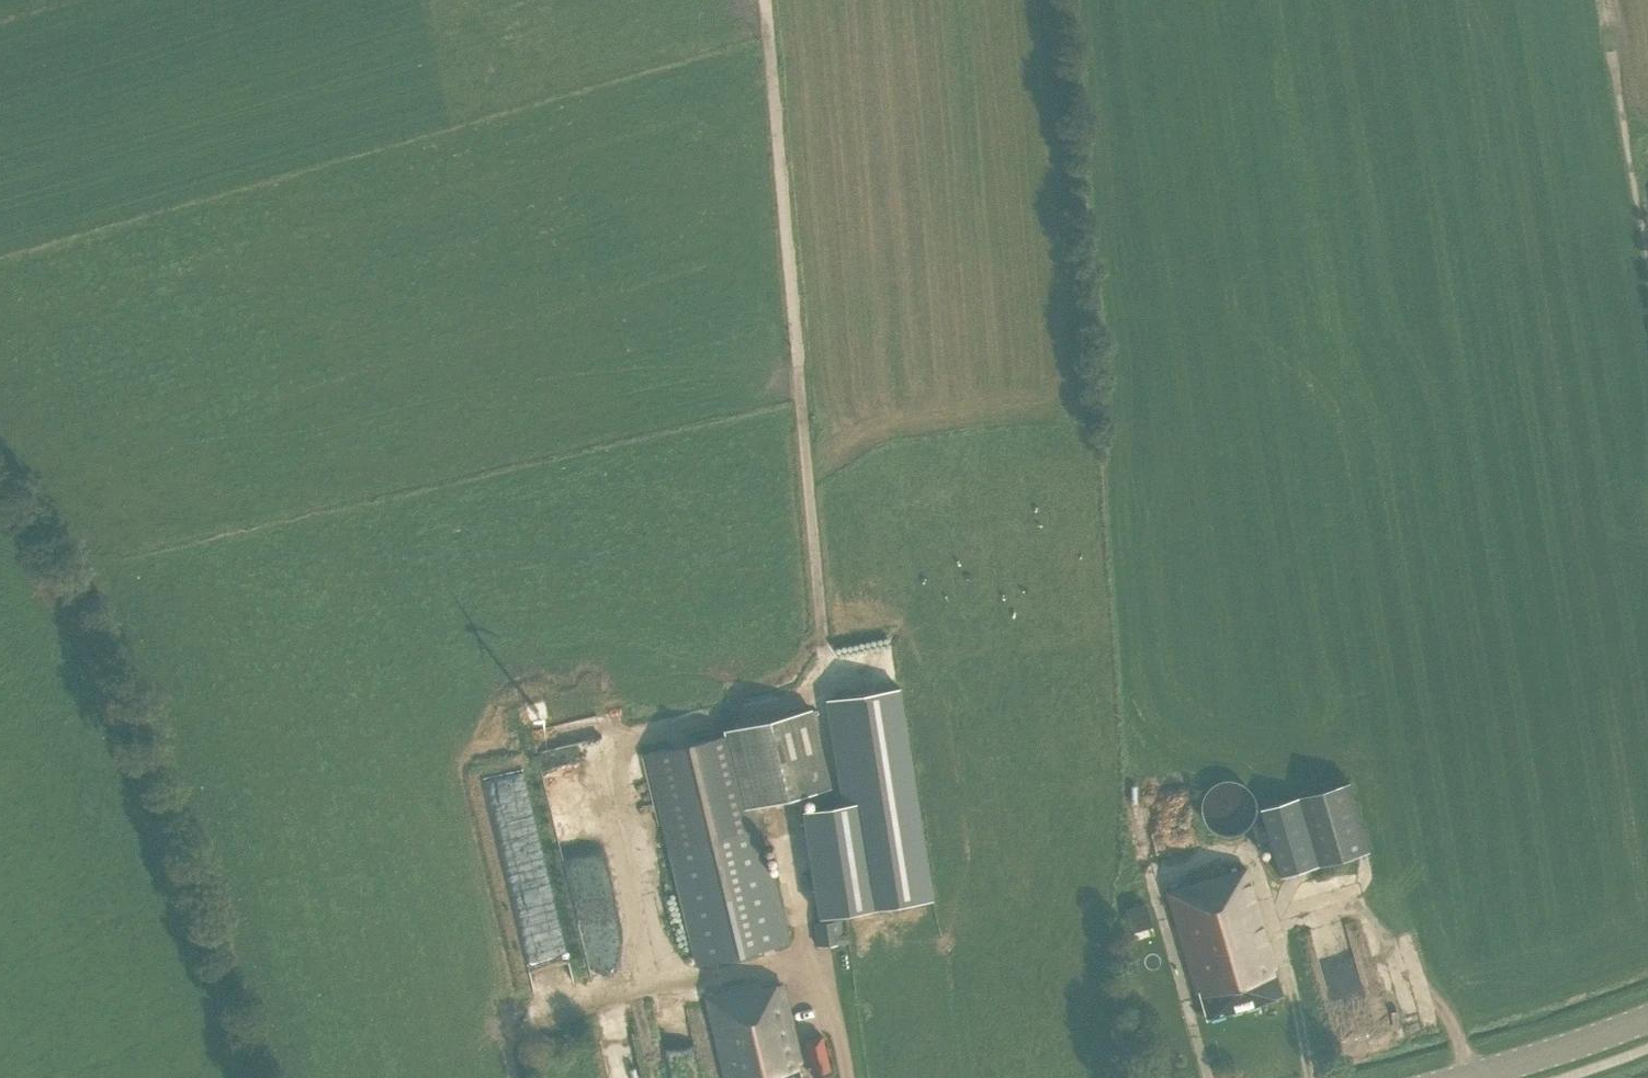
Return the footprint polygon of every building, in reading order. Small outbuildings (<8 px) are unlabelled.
[(735,733),(645,755),(697,965),(789,942),(772,875),(768,876),(751,807),(831,788),(813,710),(734,729),(735,733)] [(603,734),(539,744),(546,789),(610,779),(603,734)] [(1227,779),(1223,780),(1220,781),(1217,783),(1215,784),(1212,787),(1210,789),(1208,792),(1206,794),(1206,796),(1205,798),(1204,800),(1204,802),(1204,806),(1204,809),(1204,812),(1205,814),(1205,816),(1207,818),(1209,821),(1210,824),(1212,826),(1216,829),(1218,830),(1222,831),(1226,832),(1228,833),(1232,833),(1236,832),(1239,831),(1243,830),(1245,828),(1247,826),(1249,824),(1252,822),(1254,818),(1255,816),(1256,812),(1257,809),(1257,806),(1257,804),(1256,801),(1256,799),(1255,795),(1253,792),(1251,789),(1249,787),(1247,786),(1245,784),(1242,782),(1239,781),(1235,780),(1231,779),(1227,779)] [(1280,878),(1314,868),(1370,853),(1350,784),(1295,799),(1295,800),(1261,809),(1280,878)] [(553,799),(593,973),(631,965),(591,790),(553,799)] [(819,917),(888,905),(871,799),(801,811),(819,917)] [(1246,870),(1168,893),(1198,992),(1200,992),(1208,1020),(1264,1003),(1263,1002),(1283,996),(1246,870)] [(1341,1046),(1379,1038),(1352,918),(1314,927),(1341,1046)] [(835,944),(833,934),(842,932),(840,919),(814,923),(817,946),(835,944)] [(847,935),(837,936),(838,944),(848,943),(847,935)] [(799,1063),(800,1063),(782,985),(761,991),(759,984),(705,998),(725,1077),(802,1077),(799,1063)] [(625,1003),(596,1010),(603,1035),(632,1028),(625,1003)] [(823,1036),(806,1040),(814,1077),(832,1074),(823,1036)]
